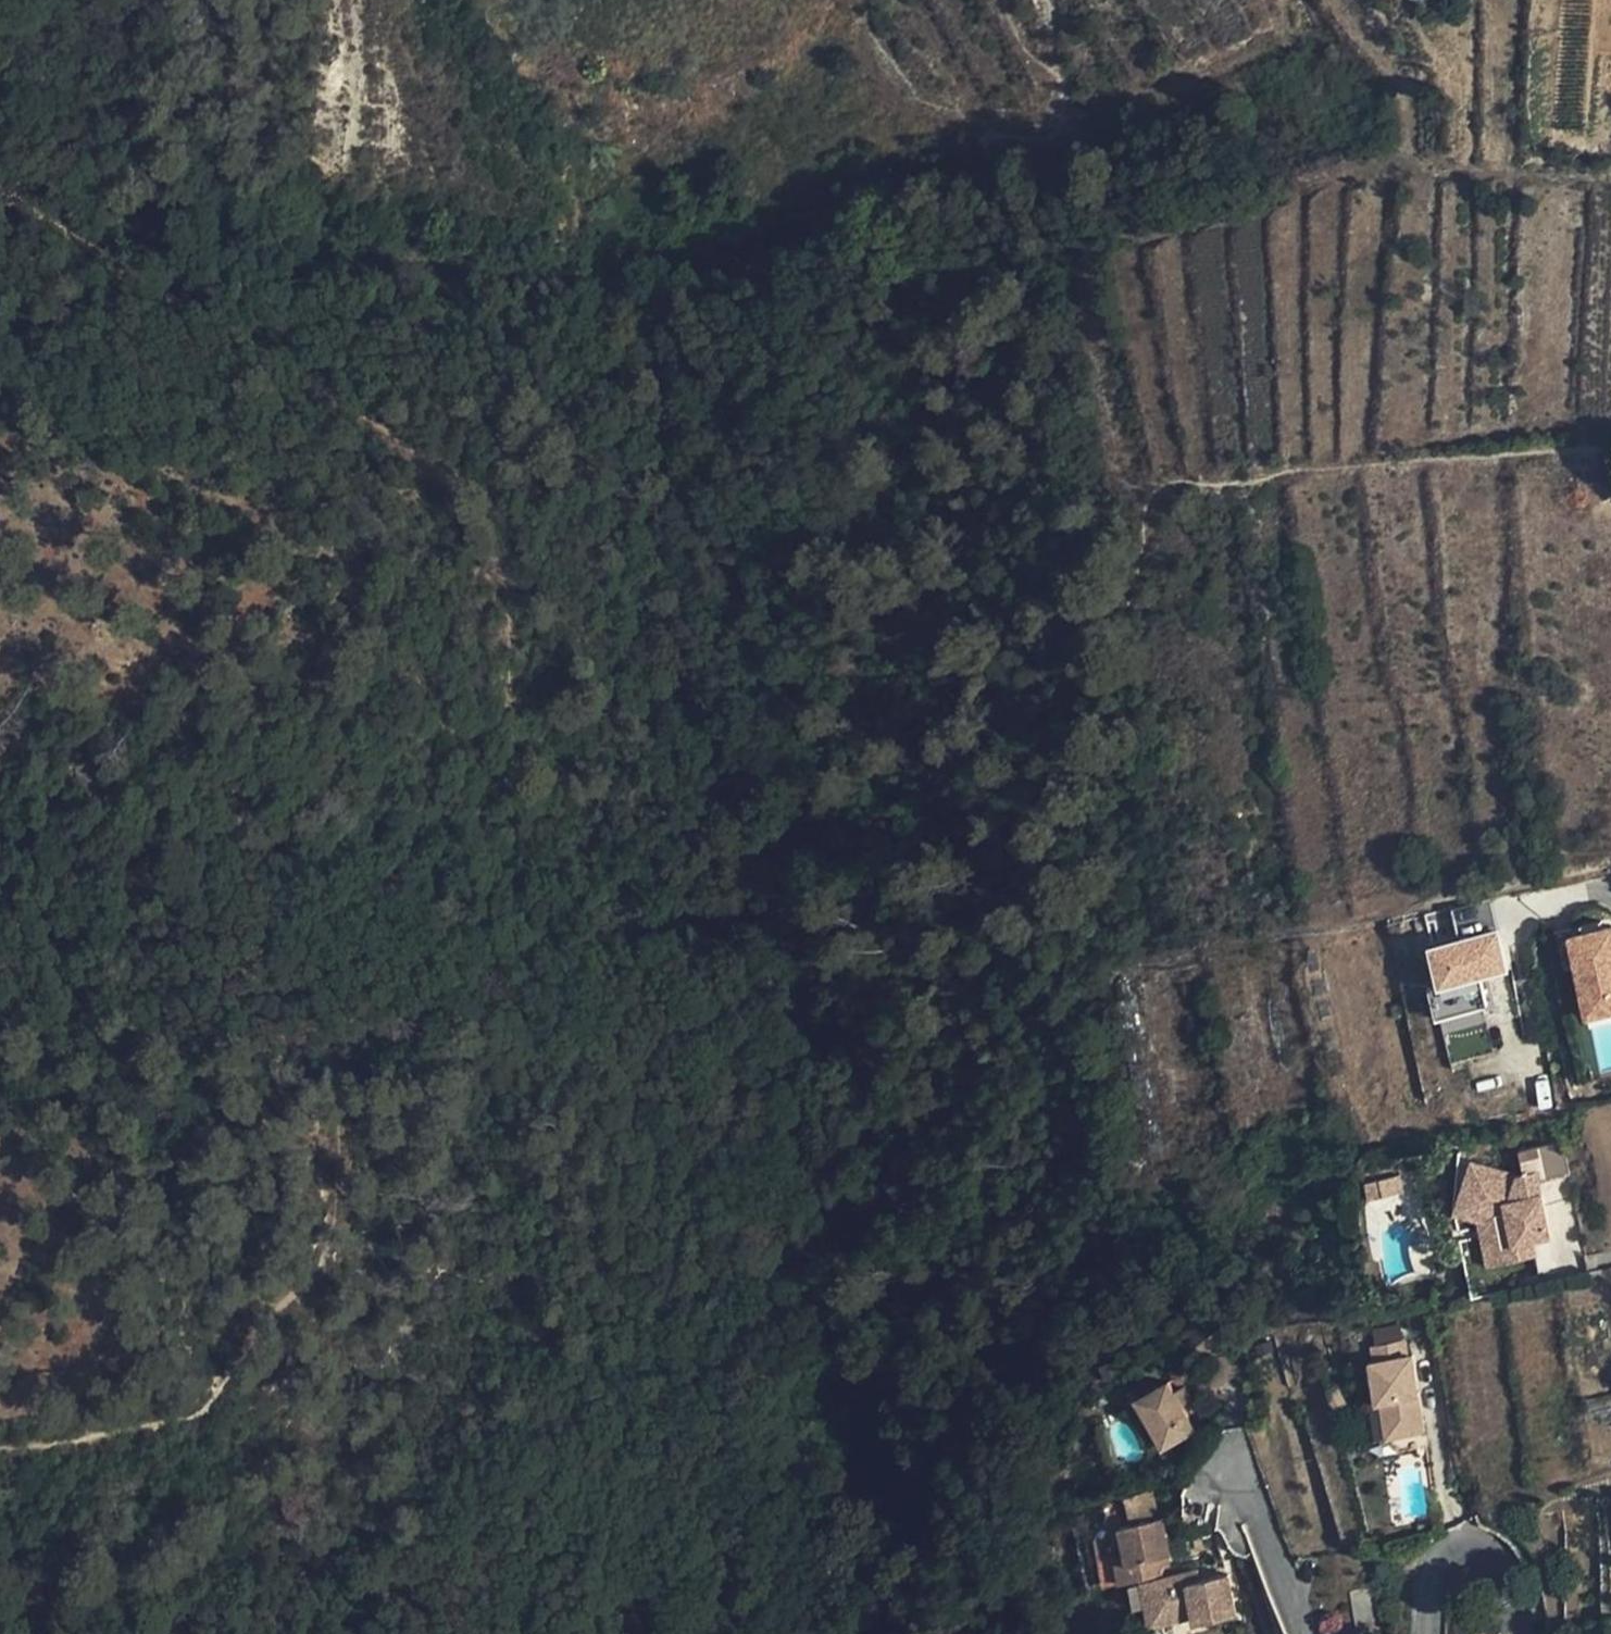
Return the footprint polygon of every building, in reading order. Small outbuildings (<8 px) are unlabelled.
[(1490,1005),(1483,974),(1514,967),(1504,923),(1433,940),(1451,1014),(1490,1005)] [(1610,1014),(1610,923),(1575,928),(1588,1017),(1610,1014)] [(1474,1161),(1460,1204),(1496,1217),(1497,1219),(1505,1265),(1536,1260),(1532,1244),(1549,1241),(1538,1183),(1570,1179),(1563,1144),(1520,1152),(1524,1173),(1514,1178),(1474,1161)] [(1397,1172),(1363,1178),(1367,1195),(1400,1189),(1397,1172)] [(1456,1212),(1479,1222),(1497,1219),(1496,1217),(1460,1204),(1456,1212)] [(1497,1219),(1479,1222),(1486,1268),(1505,1265),(1497,1219)] [(1381,1407),(1386,1442),(1423,1436),(1417,1397),(1411,1399),(1409,1384),(1414,1383),(1410,1359),(1405,1360),(1403,1343),(1371,1346),(1374,1365),(1370,1365),(1375,1403),(1381,1407)] [(1417,1397),(1414,1383),(1409,1384),(1411,1399),(1417,1397)] [(1189,1436),(1164,1389),(1134,1404),(1159,1453),(1189,1436)] [(1374,1444),(1386,1442),(1381,1407),(1375,1403),(1368,1404),(1374,1444)] [(1123,1503),(1130,1532),(1156,1526),(1150,1498),(1123,1503)] [(1156,1526),(1130,1532),(1120,1535),(1125,1561),(1128,1569),(1123,1571),(1127,1589),(1141,1584),(1156,1581),(1162,1580),(1160,1576),(1159,1565),(1166,1564),(1170,1562),(1161,1524),(1156,1526)] [(1120,1589),(1127,1589),(1123,1571),(1128,1569),(1125,1561),(1114,1564),(1120,1589)] [(1169,1575),(1166,1564),(1159,1565),(1160,1576),(1169,1575)] [(1195,1578),(1184,1580),(1187,1592),(1199,1588),(1195,1578)] [(1227,1582),(1199,1588),(1187,1592),(1184,1580),(1158,1586),(1141,1589),(1146,1607),(1197,1594),(1228,1586),(1227,1582)] [(1141,1584),(1141,1589),(1158,1586),(1156,1581),(1141,1584)] [(1210,1615),(1214,1627),(1238,1622),(1228,1586),(1197,1594),(1198,1617),(1210,1615)] [(1131,1593),(1136,1609),(1146,1607),(1141,1589),(1131,1593)] [(1152,1633),(1195,1624),(1194,1618),(1198,1617),(1197,1594),(1146,1607),(1147,1611),(1152,1633)] [(1144,1612),(1147,1611),(1146,1607),(1136,1609),(1137,1615),(1144,1614),(1144,1612)] [(1199,1631),(1214,1627),(1210,1615),(1198,1617),(1199,1631)]
